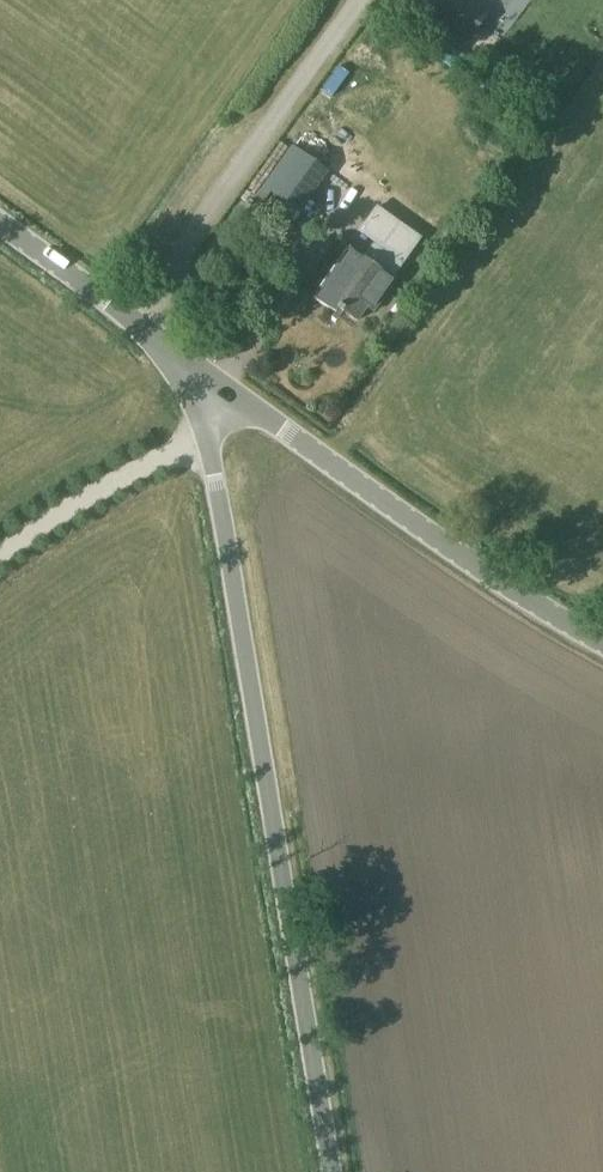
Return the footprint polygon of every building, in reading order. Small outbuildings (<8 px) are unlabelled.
[(432,11),(469,38),(485,16),(487,13),(469,0),(440,0),(432,11)] [(298,212),(326,171),(290,147),(263,188),(298,212)] [(327,282),(315,300),(333,314),(336,309),(356,322),(366,307),(373,312),(395,281),(391,278),(401,263),(381,249),(370,264),(347,248),(334,267),(344,274),(340,280),(337,279),(334,279),(332,279),(330,280),(329,281),(327,282)]
